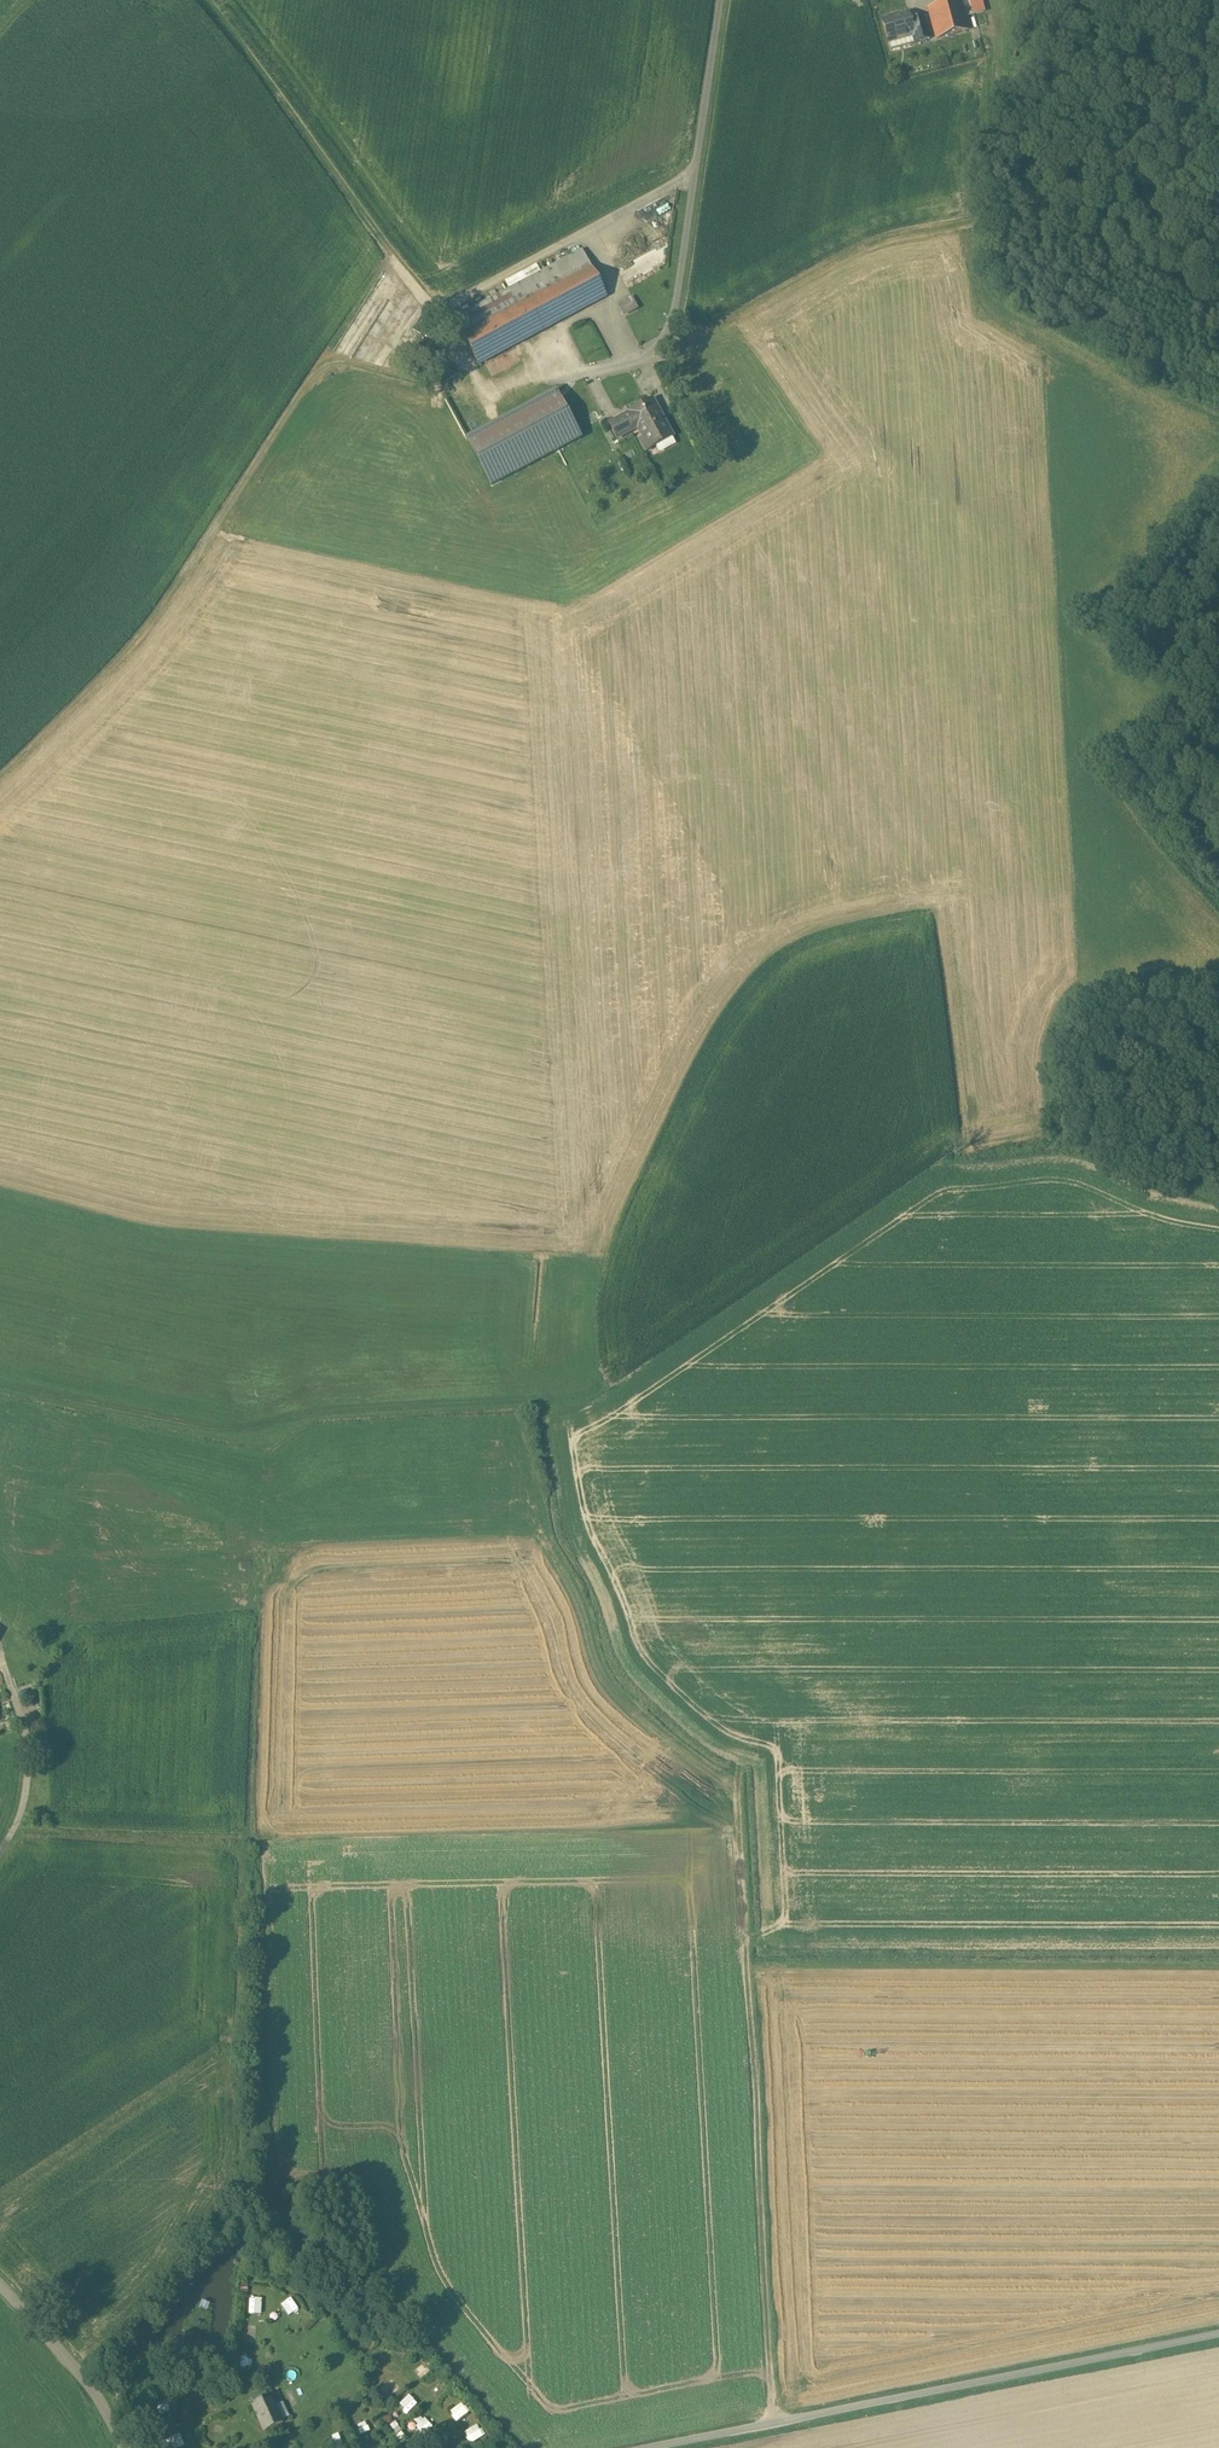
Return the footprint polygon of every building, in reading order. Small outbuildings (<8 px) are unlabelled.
[(960,0),(929,9),(936,38),(968,29),(960,0)] [(975,13),(988,9),(985,0),(971,0),(975,13)] [(908,14),(882,21),(888,42),(912,35),(913,35),(910,22),(908,14)] [(924,18),(910,22),(913,35),(912,35),(915,43),(929,39),(924,18)] [(582,250),(454,319),(478,364),(606,296),(582,250)] [(619,301),(626,315),(640,309),(634,295),(619,301)] [(380,351),(379,358),(375,357),(374,363),(390,367),(393,355),(380,351)] [(579,438),(554,392),(466,439),(491,485),(557,451),(579,438)] [(630,415),(610,426),(610,425),(609,425),(616,439),(634,429),(646,451),(672,437),(662,420),(663,419),(663,418),(662,418),(658,412),(659,411),(659,410),(657,410),(652,400),(629,413),(630,415)] [(281,2303),(289,2314),(299,2308),(292,2296),(281,2303)] [(421,2379),(433,2368),(428,2363),(416,2373),(421,2379)] [(395,2381),(386,2387),(392,2396),(401,2389),(395,2381)] [(270,2394),(252,2403),(265,2430),(283,2422),(270,2394)] [(176,2409),(175,2397),(159,2398),(159,2410),(176,2409)] [(414,2398),(404,2408),(408,2412),(418,2402),(414,2398)] [(464,2400),(450,2410),(458,2420),(471,2410),(464,2400)] [(425,2433),(434,2424),(426,2416),(416,2424),(425,2433)] [(367,2419),(359,2421),(362,2432),(370,2429),(367,2419)] [(471,2442),(486,2433),(479,2421),(464,2431),(471,2442)] [(167,2436),(172,2447),(174,2447),(185,2444),(181,2431),(167,2436)] [(438,2447),(451,2442),(446,2431),(433,2437),(438,2447)]
